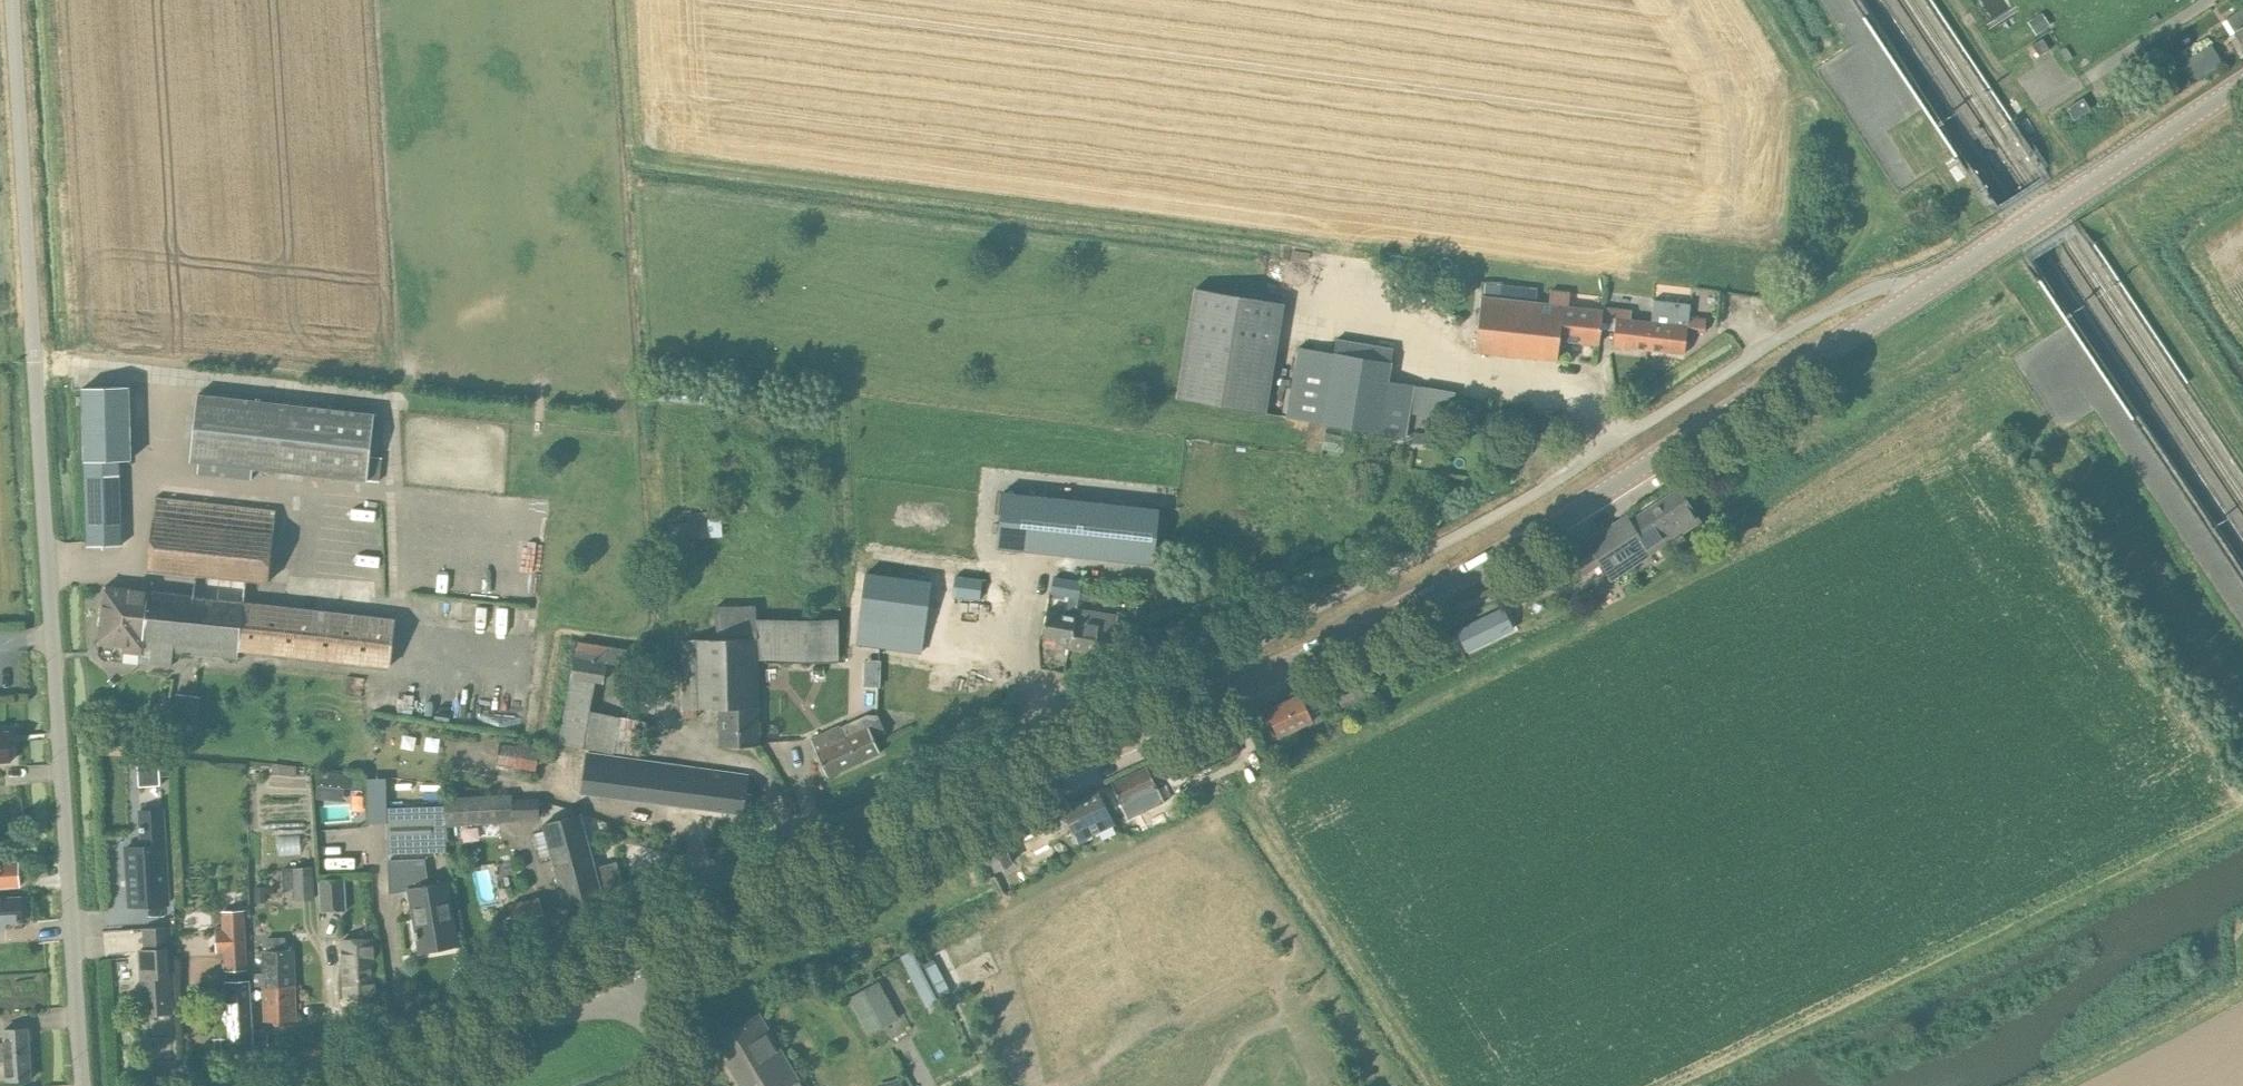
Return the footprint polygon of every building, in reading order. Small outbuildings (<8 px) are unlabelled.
[(2041,12),(2027,21),(2036,34),(2050,25),(2041,12)] [(2235,32),(2242,46),(2242,27),(2238,30),(2235,32)] [(2049,50),(2049,49),(2042,38),(2032,45),(2033,47),(2039,56),(2049,50)] [(2212,44),(2182,62),(2193,81),(2223,62),(2212,44)] [(2066,108),(2074,119),(2090,109),(2083,98),(2066,108)] [(1483,282),(1476,351),(1558,359),(1560,339),(1600,343),(1602,321),(1615,322),(1613,346),(1637,348),(1683,353),(1686,330),(1687,331),(1704,332),(1705,325),(1706,319),(1689,317),(1690,303),(1654,299),(1651,320),(1631,318),(1632,309),(1604,306),(1601,306),(1601,309),(1569,305),(1570,298),(1571,291),(1561,290),(1551,289),(1549,303),(1520,300),(1521,286),(1503,284),(1483,282)] [(1177,398),(1266,413),(1284,302),(1196,288),(1177,398)] [(1288,416),(1312,420),(1406,436),(1410,412),(1451,419),(1456,391),(1388,380),(1393,348),(1336,339),(1334,353),(1299,348),(1288,416)] [(83,387),(88,540),(88,546),(122,545),(120,460),(132,460),(130,386),(83,387)] [(190,460),(368,480),(380,481),(382,457),(377,456),(381,420),(375,420),(375,414),(197,394),(190,460)] [(1413,432),(1412,441),(1425,443),(1426,433),(1413,432)] [(1626,516),(1573,549),(1571,551),(1584,571),(1602,560),(1613,577),(1649,554),(1649,553),(1650,553),(1699,521),(1679,489),(1629,521),(1626,516)] [(1003,491),(997,547),(1042,552),(1146,563),(1149,563),(1153,564),(1159,508),(1157,508),(1003,491)] [(707,511),(666,514),(669,539),(707,538),(707,537),(723,536),(722,522),(708,522),(707,511)] [(860,618),(856,645),(921,653),(925,626),(930,582),(865,574),(860,618)] [(941,583),(939,594),(980,599),(981,592),(987,593),(989,584),(982,583),(983,579),(942,574),(941,583)] [(1052,574),(1050,592),(1050,593),(1079,599),(1082,581),(1052,574)] [(104,586),(98,643),(122,646),(122,651),(141,653),(142,649),(151,650),(149,663),(171,666),(172,658),(167,658),(168,651),(238,658),(244,602),(104,586)] [(683,640),(683,678),(684,708),(683,708),(683,718),(697,718),(696,708),(719,707),(720,745),(760,744),(759,660),(839,659),(838,617),(757,618),(756,604),(716,608),(717,639),(683,640)] [(1071,641),(1070,641),(1069,649),(1112,654),(1117,611),(1077,606),(1076,614),(1075,621),(1074,621),(1071,641)] [(1503,607),(1455,630),(1465,652),(1513,629),(1503,607)] [(1042,638),(1070,641),(1071,641),(1074,621),(1075,621),(1076,614),(1045,610),(1042,638)] [(571,678),(558,744),(583,747),(608,753),(613,754),(614,751),(640,756),(647,722),(621,717),(590,710),(594,689),(595,682),(603,683),(606,662),(625,666),(628,650),(628,649),(578,641),(576,655),(574,655),(571,678)] [(669,659),(661,659),(661,675),(670,675),(669,659)] [(1329,687),(1317,692),(1313,693),(1323,716),(1338,708),(1329,687)] [(197,728),(201,696),(177,693),(173,725),(197,728)] [(1300,694),(1266,709),(1278,735),(1312,720),(1300,694)] [(864,714),(811,738),(828,775),(881,752),(874,737),(887,731),(879,715),(864,714)] [(11,757),(14,755),(13,747),(11,745),(10,731),(0,732),(0,761),(12,760),(11,757)] [(512,773),(513,765),(514,765),(514,766),(536,769),(539,749),(500,744),(498,755),(479,750),(476,764),(495,768),(495,770),(512,773)] [(584,792),(743,813),(748,774),(589,753),(584,792)] [(158,755),(137,756),(139,786),(160,784),(158,755)] [(272,763),(271,773),(296,776),(297,766),(272,763)] [(1156,786),(1152,777),(1146,766),(1112,782),(1124,809),(1136,803),(1133,797),(1156,786)] [(318,770),(316,785),(344,788),(353,789),(354,775),(318,770)] [(1061,807),(1073,830),(1079,843),(1114,825),(1109,813),(1098,790),(1061,807)] [(498,795),(445,798),(445,805),(445,811),(446,824),(447,824),(448,824),(499,821),(498,795)] [(536,798),(513,799),(514,818),(540,817),(539,800),(539,798),(538,798),(536,798)] [(411,806),(386,807),(388,853),(446,851),(445,839),(448,839),(449,839),(448,824),(447,824),(446,824),(445,811),(445,805),(411,806)] [(139,843),(124,844),(127,907),(170,905),(167,842),(165,809),(137,810),(139,843)] [(601,892),(601,890),(622,884),(617,862),(595,868),(580,814),(544,824),(565,902),(601,892)] [(985,846),(991,858),(996,869),(1012,862),(1001,839),(985,846)] [(409,890),(412,908),(419,951),(459,944),(448,882),(430,885),(426,858),(389,859),(389,893),(409,890)] [(20,886),(18,862),(0,863),(0,887),(20,886)] [(314,900),(313,866),(282,868),(282,889),(293,889),(294,901),(314,900)] [(318,880),(320,911),(347,910),(345,878),(318,880)] [(266,887),(255,887),(255,902),(266,902),(266,887)] [(514,924),(544,915),(539,896),(509,904),(514,924)] [(6,928),(6,921),(22,920),(21,897),(0,898),(0,928),(6,928)] [(225,930),(217,931),(218,937),(219,950),(225,950),(246,949),(244,911),(224,911),(225,930)] [(144,927),(144,929),(145,950),(140,950),(143,1012),(172,1011),(169,956),(174,956),(172,925),(144,927)] [(251,986),(264,986),(265,1020),(296,1019),(294,949),(286,949),(285,937),(265,938),(266,950),(263,950),(264,973),(251,974),(251,986)] [(343,940),(345,998),(376,997),(375,957),(374,957),(373,939),(343,940)] [(913,950),(900,956),(926,1006),(938,1000),(913,950)] [(231,1058),(254,1056),(249,980),(227,981),(229,1003),(219,1003),(220,1021),(229,1021),(231,1058)] [(849,997),(869,1033),(898,1018),(879,981),(849,997)] [(760,1013),(714,1039),(741,1085),(802,1085),(760,1013)] [(28,1029),(28,1028),(4,1029),(5,1043),(0,1043),(0,1080),(31,1078),(28,1029)] [(268,1051),(267,1032),(254,1032),(254,1051),(268,1051)] [(878,1085),(902,1085),(900,1078),(878,1084),(878,1085)]
